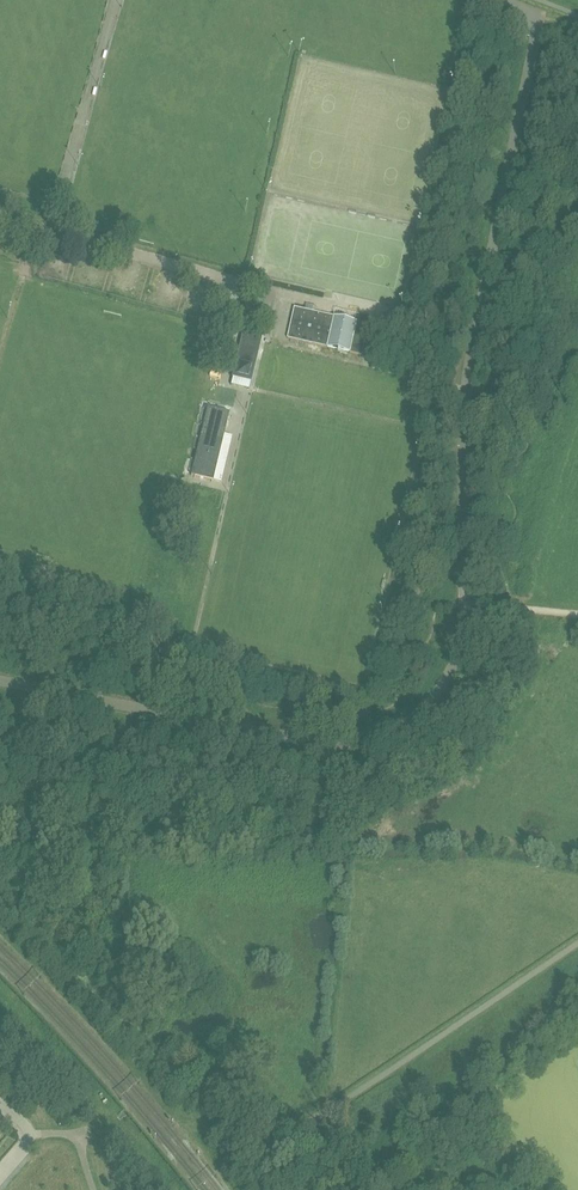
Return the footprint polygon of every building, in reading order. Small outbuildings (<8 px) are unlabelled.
[(362,355),(362,352),(369,324),(294,307),(287,339),(362,355)] [(243,331),(232,377),(251,382),(262,335),(243,331)] [(372,362),(379,364),(381,356),(374,354),(372,362)] [(236,387),(254,391),(256,383),(238,380),(236,387)] [(212,481),(223,434),(225,425),(227,417),(228,412),(208,408),(206,407),(190,475),(200,478),(204,479),(212,481)]
